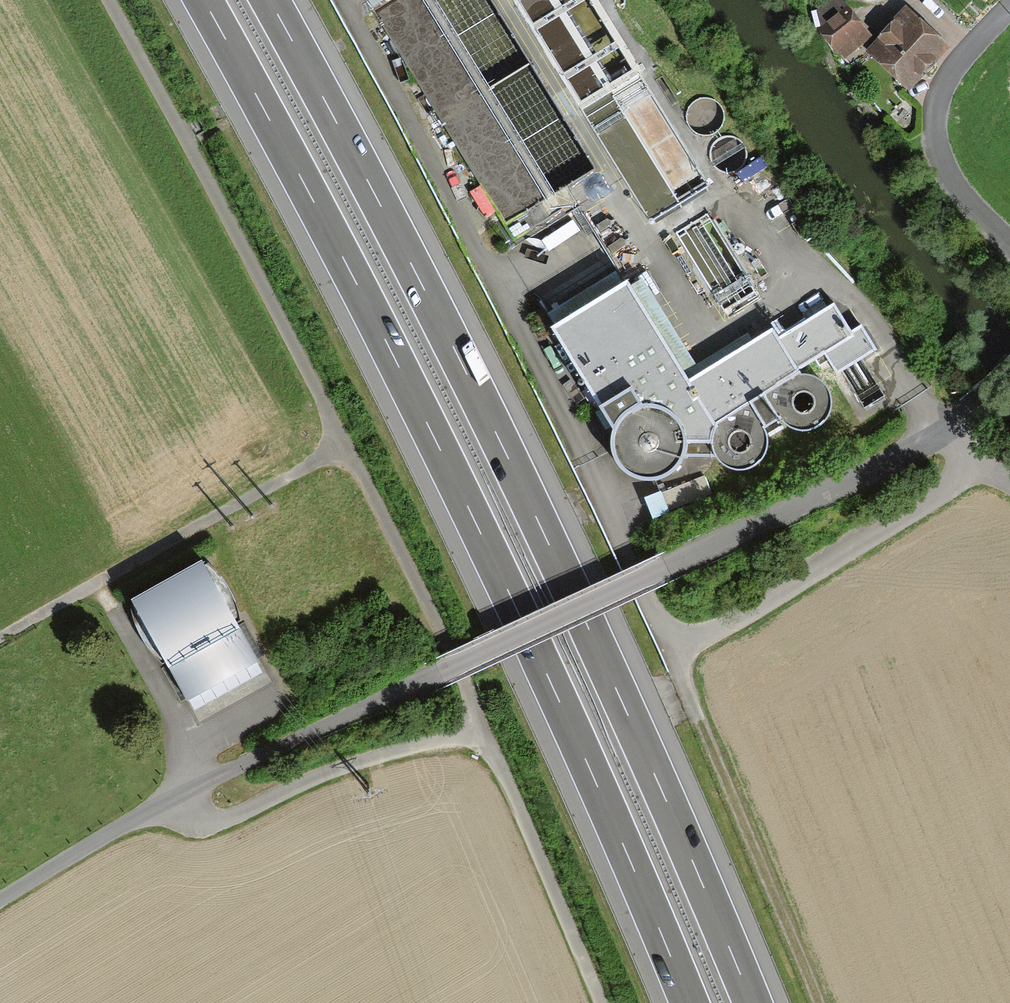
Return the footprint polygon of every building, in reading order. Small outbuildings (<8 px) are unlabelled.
[(840,8),(812,32),(835,59),(863,35),(840,8)] [(940,52),(900,17),(864,59),(904,93),(940,52)] [(618,271),(531,325),(633,489),(862,348),(839,310),(779,346),(769,330),(687,381),(618,271)] [(200,560),(128,598),(189,712),(238,687),(261,674),(200,560)]
